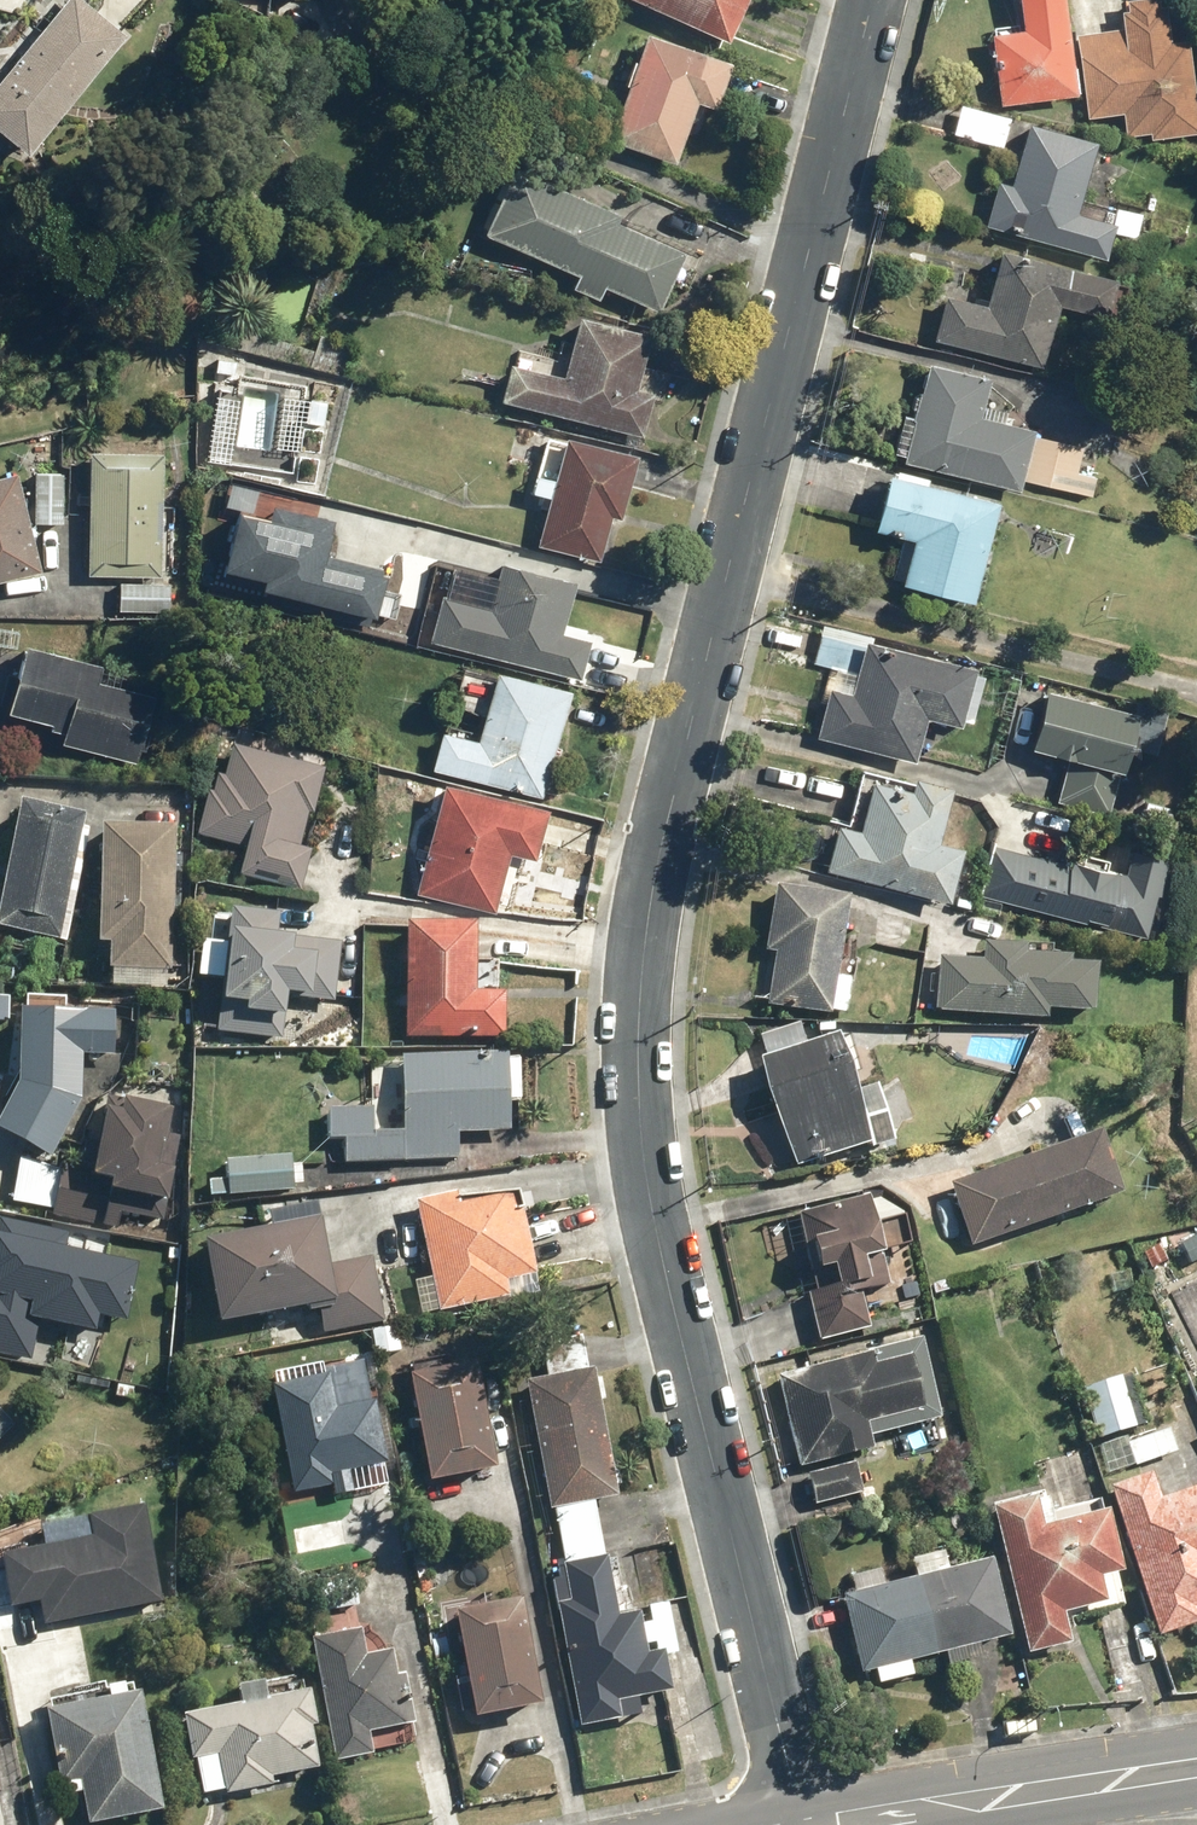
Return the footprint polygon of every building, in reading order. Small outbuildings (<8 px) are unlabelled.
[(90,0),(70,0),(0,88),(0,122),(36,151),(130,32),(90,0)] [(731,34),(746,0),(656,0),(731,34)] [(1083,89),(1072,0),(1028,0),(1031,24),(997,28),(1006,99),(1083,89)] [(1081,33),(1092,114),(1124,109),(1128,136),(1196,127),(1196,81),(1191,37),(1181,38),(1175,0),(1123,0),(1127,28),(1081,33)] [(736,60),(655,32),(618,139),(679,160),(701,97),(720,104),(736,60)] [(1106,134),(1037,113),(1018,181),(1002,177),(988,227),(1114,261),(1122,234),(1139,238),(1147,210),(1121,203),(1117,216),(1085,208),(1106,134)] [(521,157),(489,227),(583,269),(575,286),(606,300),(613,285),(667,309),(695,247),(652,228),(657,219),(521,157)] [(1123,273),(1008,243),(994,301),(953,291),(942,339),(1046,363),(1061,299),(1114,311),(1123,273)] [(234,321),(228,346),(351,375),(359,338),(324,330),(320,348),(300,343),(316,276),(269,265),(255,326),(234,321)] [(513,354),(503,400),(647,433),(658,389),(646,386),(658,331),(588,315),(575,368),(513,354)] [(1118,403),(933,357),(907,456),(1023,486),(1024,480),(1093,498),(1118,403)] [(275,411),(243,409),(244,396),(216,394),(211,459),(239,461),(240,446),(271,449),(275,411)] [(279,448),(305,450),(307,422),(327,424),(329,398),(284,394),(279,448)] [(628,516),(645,447),(554,425),(539,488),(553,492),(541,544),(606,559),(617,513),(628,516)] [(91,574),(108,575),(108,571),(149,573),(149,576),(169,577),(174,449),(97,446),(91,574)] [(908,580),(980,598),(1006,495),(933,476),(934,471),(903,463),(902,468),(897,467),(882,524),(919,534),(908,580)] [(67,470),(37,470),(36,519),(66,520),(67,470)] [(0,477),(0,581),(46,571),(24,472),(0,477)] [(496,602),(447,588),(434,635),(583,677),(595,633),(569,625),(584,574),(510,553),(496,602)] [(410,591),(346,576),(337,613),(401,629),(410,591)] [(173,582),(122,580),(120,611),(172,613),(173,582)] [(983,658),(876,636),(870,642),(817,631),(811,661),(835,666),(821,735),(923,757),(932,713),(968,721),(969,713),(980,715),(991,667),(982,665),(983,658)] [(68,728),(65,741),(145,757),(158,692),(141,689),(142,682),(99,673),(103,654),(32,640),(18,709),(53,716),(51,725),(68,728)] [(447,728),(437,766),(545,795),(575,683),(503,664),(483,737),(447,728)] [(1141,729),(1045,706),(1034,741),(1129,769),(1141,729)] [(215,789),(212,788),(197,835),(248,850),(241,870),(290,885),(312,814),(315,815),(329,768),(237,740),(227,773),(220,771),(215,789)] [(947,835),(959,780),(921,771),(920,778),(863,767),(852,824),(842,822),(832,870),(958,895),(969,839),(947,835)] [(419,889),(499,911),(517,846),(540,853),(554,803),(451,774),(419,889)] [(75,854),(80,856),(89,807),(26,796),(4,922),(61,932),(75,854)] [(184,869),(179,869),(181,823),(110,820),(105,941),(115,941),(113,985),(169,987),(170,972),(175,972),(177,911),(183,912),(184,869)] [(1069,861),(996,847),(986,893),(1151,932),(1169,853),(1111,840),(1108,856),(1072,847),(1069,861)] [(772,1001),(850,1014),(856,979),(842,977),(856,893),(781,881),(770,948),(780,950),(772,1001)] [(233,969),(227,969),(222,1029),(288,1035),(289,1014),(295,1015),(296,1000),(338,1003),(341,962),(346,962),(350,918),(316,915),(316,922),(283,919),(284,910),(238,906),(233,969)] [(412,919),(410,1035),(509,1036),(509,989),(480,989),(481,920),(412,919)] [(977,954),(939,956),(937,1009),(1099,1016),(1101,960),(1077,959),(1077,950),(1055,949),(1056,939),(1019,938),(1018,948),(977,946),(977,954)] [(69,1006),(69,993),(33,991),(32,1004),(25,1004),(24,1080),(0,1126),(0,1127),(56,1156),(86,1097),(87,1051),(117,1051),(120,1008),(69,1006)] [(806,1163),(898,1130),(885,1083),(862,1090),(845,1027),(809,1040),(802,1020),(760,1035),(806,1163)] [(345,1139),(345,1161),(461,1160),(460,1132),(516,1132),(516,1054),(407,1054),(407,1107),(327,1107),(328,1139),(345,1139)] [(180,1101),(112,1092),(100,1177),(116,1180),(110,1225),(168,1233),(180,1152),(173,1151),(180,1101)] [(953,1181),(975,1244),(1130,1190),(1108,1127),(953,1181)] [(293,1183),(305,1182),(304,1162),(294,1163),(293,1155),(229,1156),(230,1192),(293,1190),(293,1183)] [(521,1212),(517,1193),(460,1204),(459,1194),(423,1201),(443,1310),(543,1292),(528,1211),(521,1212)] [(810,1294),(814,1307),(868,1289),(902,1277),(874,1194),(799,1220),(822,1290),(810,1294)] [(276,1221),(210,1234),(228,1321),(321,1302),(327,1330),(388,1318),(375,1258),(336,1266),(322,1198),(273,1208),(276,1221)] [(62,1359),(103,1240),(25,1213),(25,1215),(16,1212),(1,1255),(9,1258),(4,1274),(12,1276),(0,1310),(0,1338),(62,1359)] [(1185,1266),(1196,1261),(1196,1236),(1176,1245),(1185,1266)] [(383,1326),(381,1352),(448,1357),(450,1332),(383,1326)] [(599,1366),(591,1368),(585,1340),(543,1348),(548,1376),(530,1379),(553,1504),(622,1491),(599,1366)] [(790,1374),(810,1458),(837,1452),(838,1456),(880,1446),(874,1421),(931,1407),(919,1355),(879,1364),(876,1354),(790,1374)] [(368,1357),(271,1376),(293,1490),(339,1481),(337,1470),(389,1460),(368,1357)] [(480,1361),(415,1377),(440,1477),(505,1461),(480,1361)] [(18,1425),(0,1405),(0,1441),(18,1425)] [(1173,1426),(1131,1442),(1139,1464),(1181,1449),(1173,1426)] [(812,1470),(817,1499),(862,1491),(858,1462),(812,1470)] [(1163,1634),(1196,1623),(1196,1486),(1165,1496),(1157,1471),(1114,1485),(1163,1634)] [(1106,1573),(1128,1568),(1114,1508),(1049,1523),(1043,1498),(1001,1508),(1034,1651),(1076,1642),(1069,1612),(1113,1602),(1106,1573)] [(43,1598),(48,1622),(167,1600),(149,1503),(94,1513),(98,1535),(7,1551),(16,1603),(43,1598)] [(920,1673),(916,1658),(948,1649),(952,1664),(990,1654),(986,1639),(1017,1630),(998,1555),(956,1567),(951,1548),(914,1558),(919,1577),(892,1584),(887,1565),(854,1574),(859,1593),(845,1598),(865,1672),(880,1668),(884,1683),(920,1673)] [(579,1601),(562,1604),(585,1723),(625,1715),(622,1702),(674,1692),(666,1652),(654,1654),(646,1613),(628,1617),(616,1556),(572,1564),(579,1601)] [(461,1607),(481,1715),(548,1703),(529,1595),(461,1607)] [(366,1638),(364,1630),(318,1637),(337,1758),(378,1752),(374,1730),(420,1723),(406,1631),(366,1638)] [(318,1725),(322,1724),(316,1690),(274,1697),(271,1677),(238,1683),(241,1702),(188,1712),(196,1762),(221,1757),(227,1792),(279,1783),(277,1775),(325,1767),(318,1725)] [(92,1823),(169,1808),(146,1689),(132,1692),(130,1681),(113,1684),(115,1695),(52,1707),(66,1782),(83,1778),(92,1823)]
